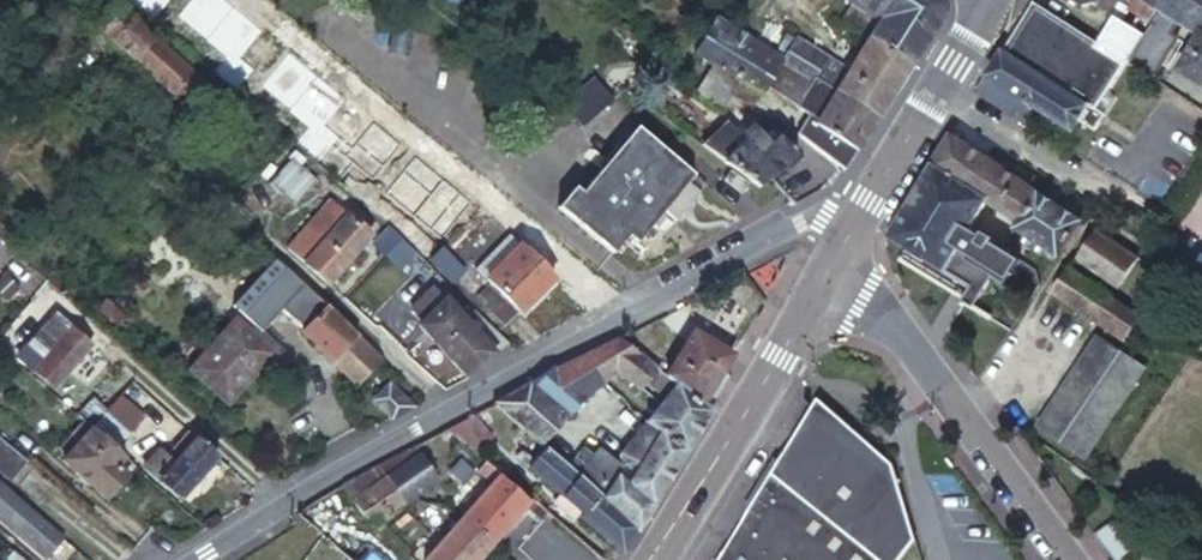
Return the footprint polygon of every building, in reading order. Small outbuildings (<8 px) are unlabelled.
[(849,3),(858,8),(878,21),(867,38),(908,66),(918,49),(939,18),(941,12),(942,8),(941,2),(940,0),(844,0),(849,3)] [(1144,1),(1142,0),(1096,0),(1095,2),(1112,18),(1127,27),(1136,13),(1144,1)] [(1158,10),(1144,1),(1136,13),(1152,23),(1143,36),(1126,63),(1130,64),(1132,66),(1147,75),(1153,79),(1176,39),(1170,35),(1178,21),(1199,35),(1180,69),(1201,83),(1201,0),(1165,0),(1158,10)] [(1144,1),(1158,10),(1165,0),(1142,0),(1144,1)] [(145,42),(151,35),(115,2),(94,25),(132,58),(145,42)] [(1101,47),(1097,43),(1059,20),(1031,2),(1029,5),(1018,23),(1043,40),(1058,50),(1093,72),(1098,76),(1112,54),(1101,47)] [(858,8),(849,3),(839,20),(867,38),(878,21),(858,8)] [(1152,23),(1136,13),(1127,27),(1143,36),(1152,23)] [(1126,63),(1143,36),(1127,27),(1112,18),(1097,43),(1101,47),(1112,54),(1126,63)] [(835,91),(848,69),(796,37),(789,49),(778,64),(770,59),(714,22),(696,49),(759,92),(764,85),(795,106),(801,95),(813,79),(835,91)] [(1063,92),(1084,107),(1094,90),(1093,72),(1058,50),(1043,40),(1038,47),(1013,32),(1011,34),(1000,53),(1020,66),(1063,92)] [(168,50),(151,35),(145,42),(132,58),(139,64),(195,115),(215,92),(168,50)] [(889,95),(908,66),(867,38),(848,69),(835,91),(874,119),(889,95)] [(778,64),(789,49),(780,44),(770,59),(778,64)] [(1070,130),(1082,110),(1084,107),(1063,92),(1020,66),(1000,53),(994,62),(985,76),(976,92),(1016,117),(1025,122),(1035,107),(1070,130)] [(1116,86),(1130,64),(1126,63),(1112,54),(1098,76),(1116,86)] [(874,119),(835,91),(813,79),(801,95),(822,110),(817,119),(811,127),(852,153),(855,147),(870,125),(874,119)] [(600,85),(570,113),(573,115),(583,124),(610,96),(600,85)] [(732,93),(724,106),(745,113),(750,106),(732,93)] [(822,110),(801,95),(795,106),(817,119),(822,110)] [(1122,131),(1132,115),(1100,96),(1091,110),(1112,124),(1122,131)] [(1108,153),(1122,131),(1112,124),(1091,110),(1084,107),(1082,110),(1070,130),(1074,132),(1108,153)] [(753,188),(766,176),(792,152),(775,132),(769,138),(762,131),(757,136),(747,125),(739,132),(727,120),(700,143),(711,150),(719,156),(726,162),(732,167),(753,188)] [(672,194),(685,204),(697,189),(688,180),(693,172),(632,125),(613,148),(642,170),(631,184),(659,207),(672,194)] [(987,201),(1020,221),(1039,190),(983,156),(949,135),(944,143),(929,166),(959,184),(987,201)] [(674,217),(685,204),(672,194),(659,207),(631,184),(642,170),(613,148),(578,192),(570,186),(554,206),(611,254),(626,237),(635,244),(664,210),(674,217)] [(266,162),(260,155),(255,161),(262,166),(266,162)] [(289,158),(255,195),(268,206),(281,189),(294,200),(313,179),(289,158)] [(969,229),(987,201),(959,184),(929,166),(921,180),(886,237),(942,272),(943,271),(969,229)] [(249,167),(243,173),(250,179),(256,173),(249,167)] [(1036,242),(1059,204),(1044,194),(1039,190),(1020,221),(1015,229),(1036,242)] [(334,196),(288,244),(327,279),(372,231),(334,196)] [(1058,256),(1081,218),(1059,204),(1036,242),(1058,256)] [(374,244),(384,253),(398,237),(389,227),(374,244)] [(980,237),(969,229),(943,271),(968,286),(959,301),(970,308),(992,271),(1005,280),(1018,259),(1011,255),(991,242),(994,239),(983,232),(980,237)] [(1136,258),(1095,231),(1077,258),(1119,285),(1136,258)] [(481,302),(486,307),(503,322),(516,308),(524,314),(558,277),(511,235),(478,271),(495,288),(481,302)] [(398,237),(384,253),(395,262),(409,247),(402,240),(398,237)] [(444,244),(428,261),(450,282),(467,264),(444,244)] [(283,265),(241,312),(262,330),(282,308),(304,327),(325,304),(283,265)] [(1129,312),(1067,269),(1057,283),(1051,292),(1111,331),(1123,339),(1138,318),(1129,312)] [(45,306),(31,295),(18,309),(5,324),(19,336),(45,306)] [(464,372),(510,343),(501,334),(496,330),(485,319),(479,314),(469,326),(441,300),(416,326),(464,372)] [(361,382),(384,358),(373,348),(338,316),(330,308),(325,304),(302,329),(332,357),(361,382)] [(486,307),(479,314),(485,319),(496,330),(503,322),(486,307)] [(40,357),(28,372),(49,390),(89,343),(73,330),(52,312),(25,344),(40,357)] [(236,316),(190,367),(226,400),(271,350),(236,316)] [(660,323),(627,340),(647,357),(678,340),(660,323)] [(673,380),(701,405),(734,352),(697,326),(666,374),(673,380)] [(1132,380),(1144,361),(1106,337),(1096,331),(1039,420),(1042,423),(1085,451),(1100,428),(1132,380)] [(0,336),(0,348),(4,351),(12,343),(1,334),(0,336)] [(622,334),(589,351),(602,374),(616,367),(639,386),(657,366),(647,357),(627,340),(622,334)] [(589,351),(560,366),(584,384),(602,374),(589,351)] [(556,363),(526,381),(565,411),(566,411),(568,408),(584,384),(560,366),(556,363)] [(116,395),(119,391),(104,379),(76,413),(82,418),(85,420),(90,425),(104,409),(116,395)] [(644,418),(686,451),(711,412),(701,405),(673,380),(649,412),(644,418)] [(402,410),(413,404),(389,381),(371,399),(390,417),(402,410)] [(533,416),(522,430),(530,437),(532,439),(537,432),(546,441),(551,436),(549,434),(566,411),(565,411),(526,381),(508,392),(533,416)] [(492,402),(493,404),(522,430),(533,416),(508,392),(492,402)] [(106,439),(115,447),(141,416),(116,395),(104,409),(90,425),(106,439)] [(776,468),(790,478),(845,523),(888,556),(893,559),(900,559),(914,543),(899,488),(896,475),(894,468),(852,432),(844,425),(818,402),(776,468)] [(472,411),(452,428),(471,450),(491,433),(472,411)] [(58,445),(66,453),(75,443),(90,425),(85,420),(82,418),(58,445)] [(629,490),(651,506),(675,468),(686,451),(644,418),(641,422),(616,453),(617,463),(638,476),(629,490)] [(105,497),(133,462),(115,447),(106,439),(90,425),(75,443),(66,453),(61,460),(105,497)] [(181,496),(217,454),(207,445),(190,431),(173,452),(177,456),(170,464),(157,452),(146,465),(181,496)] [(537,432),(532,439),(537,443),(541,447),(546,441),(537,432)] [(541,447),(558,462),(568,452),(551,436),(546,441),(541,447)] [(522,459),(582,512),(595,496),(595,495),(567,470),(558,462),(541,447),(537,443),(522,459)] [(378,463),(401,506),(417,497),(437,486),(415,444),(378,463)] [(500,471),(487,460),(478,469),(492,480),(498,474),(500,471)] [(366,470),(341,482),(365,525),(401,506),(378,463),(366,470)] [(614,511),(636,530),(642,519),(651,506),(629,490),(638,476),(617,463),(607,478),(595,495),(614,511)] [(888,556),(845,523),(790,478),(776,468),(718,559),(886,559),(888,556)] [(478,531),(494,544),(529,502),(498,474),(492,480),(461,516),(478,531)] [(45,554),(62,534),(0,482),(0,517),(45,554)] [(580,515),(621,552),(636,530),(614,511),(595,495),(595,496),(582,512),(580,515)] [(494,544),(478,531),(461,516),(442,537),(423,559),(425,559),(480,559),(494,544)] [(1111,559),(1123,559),(1143,545),(1129,527),(1102,547),(1108,555),(1111,559)] [(350,557),(353,559),(389,559),(367,540),(350,557)] [(21,555),(10,546),(0,558),(0,559),(26,559),(21,555)]
